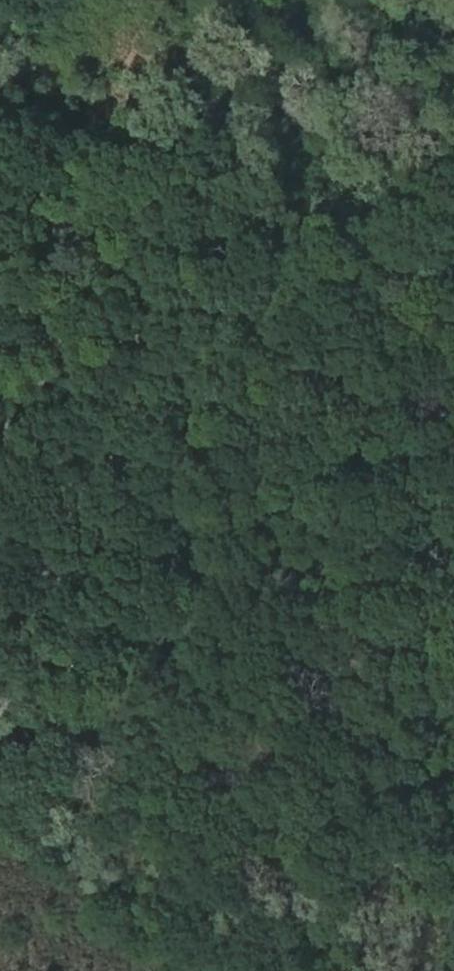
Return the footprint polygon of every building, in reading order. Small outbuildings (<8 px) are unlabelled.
[(292,6),(289,0),(267,0),(272,14),(292,6)]
